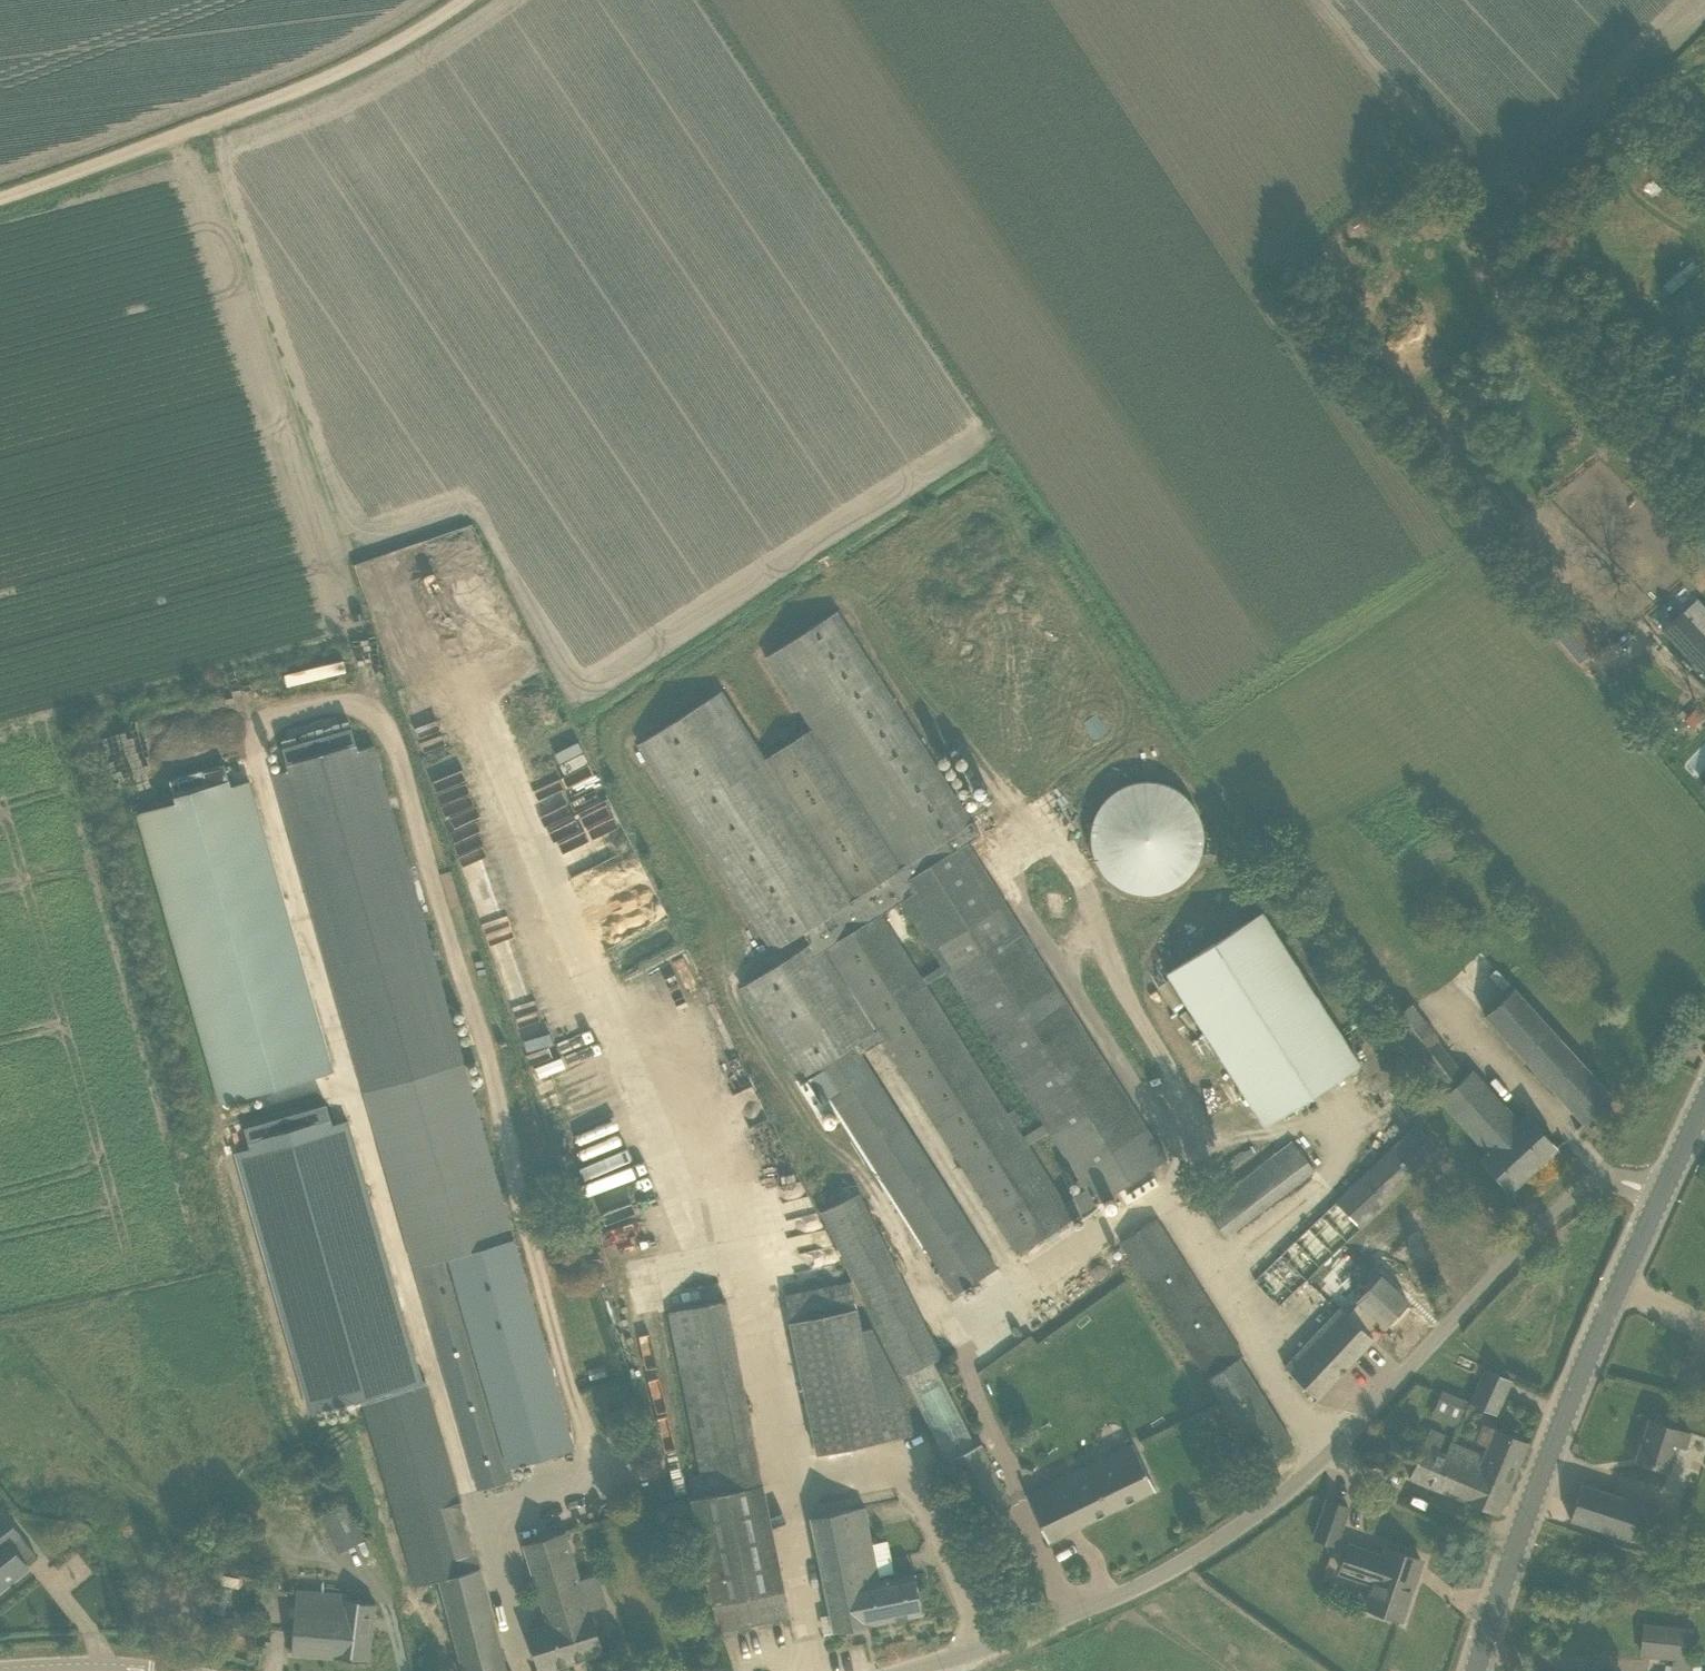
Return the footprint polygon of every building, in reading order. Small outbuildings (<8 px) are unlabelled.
[(1158,1136),(1107,1056),(1123,1046),(1109,1024),(1093,1034),(1041,951),(1036,954),(1019,926),(965,842),(980,832),(839,610),(765,659),(812,731),(766,760),(720,689),(639,744),(772,952),(804,932),(810,942),(740,987),(798,1078),(813,1069),(956,1293),(996,1268),(860,1054),(883,1040),(1019,1253),(1166,1159),(1153,1139),(1158,1136)] [(1684,612),(1664,629),(1704,676),(1704,636),(1684,612)] [(357,749),(352,726),(283,746),(289,769),(272,774),(364,1091),(478,1490),(512,1480),(508,1465),(572,1446),(512,1238),(462,1063),(465,1062),(375,744),(357,749)] [(231,786),(225,763),(170,779),(176,802),(137,813),(220,1104),(239,1098),(333,1071),(250,781),(231,786)] [(1207,850),(1208,840),(1207,829),(1204,817),(1198,807),(1191,799),(1182,792),(1171,787),(1158,784),(1150,784),(1141,785),(1131,788),(1121,794),(1112,802),(1106,810),(1101,821),(1098,830),(1097,841),(1098,851),(1102,861),(1107,872),(1115,880),(1123,886),(1134,892),(1142,894),(1155,895),(1165,894),(1176,890),(1185,885),(1193,878),(1199,870),(1205,860),(1207,850)] [(1167,972),(1264,1125),(1361,1064),(1264,911),(1167,972)] [(1480,1159),(1510,1191),(1558,1148),(1527,1115),(1519,1122),(1472,1069),(1465,1076),(1412,1003),(1403,991),(1401,992),(1392,980),(1366,998),(1384,1023),(1383,1024),(1438,1100),(1487,1152),(1480,1159)] [(1485,1015),(1584,1123),(1614,1096),(1514,988),(1485,1015)] [(352,1123),(336,1128),(330,1106),(250,1129),(256,1151),(241,1155),(315,1413),(361,1400),(426,1381),(352,1123)] [(1255,1279),(1279,1305),(1442,1150),(1417,1124),(1255,1279)] [(1202,1201),(1225,1235),(1319,1170),(1296,1136),(1202,1201)] [(1127,1193),(1132,1200),(1160,1182),(1155,1174),(1127,1193)] [(904,1376),(934,1360),(940,1357),(858,1193),(821,1211),(904,1376)] [(1120,1241),(1263,1466),(1294,1446),(1239,1358),(1243,1355),(1156,1218),(1120,1241)] [(1360,1301),(1348,1313),(1366,1331),(1379,1318),(1386,1325),(1409,1301),(1381,1275),(1358,1299),(1360,1301)] [(914,1434),(906,1399),(871,1328),(861,1329),(851,1280),(784,1293),(818,1454),(914,1434)] [(1283,1368),(1318,1397),(1374,1338),(1366,1331),(1348,1313),(1341,1307),(1283,1368)] [(934,1360),(904,1376),(947,1460),(950,1459),(980,1521),(1012,1506),(981,1443),(977,1446),(934,1360)] [(590,1379),(607,1375),(604,1365),(588,1369),(590,1379)] [(1487,1369),(1483,1377),(1472,1401),(1496,1413),(1511,1380),(1487,1369)] [(390,1501),(457,1482),(428,1381),(426,1381),(361,1400),(390,1501)] [(1431,1415),(1459,1426),(1469,1398),(1441,1387),(1431,1415)] [(1386,1426),(1397,1433),(1407,1418),(1396,1411),(1386,1426)] [(1636,1460),(1671,1472),(1679,1445),(1687,1448),(1692,1431),(1650,1419),(1636,1460)] [(1510,1488),(1477,1474),(1480,1468),(1446,1454),(1446,1453),(1439,1450),(1445,1435),(1430,1428),(1428,1435),(1410,1477),(1499,1515),(1500,1513),(1500,1512),(1510,1488)] [(1477,1474),(1510,1488),(1511,1486),(1528,1445),(1529,1443),(1495,1429),(1488,1446),(1484,1457),(1451,1443),(1446,1453),(1446,1454),(1480,1468),(1477,1474)] [(1026,1495),(1048,1541),(1156,1489),(1133,1443),(1026,1495)] [(1642,1503),(1582,1483),(1571,1519),(1630,1539),(1630,1538),(1647,1544),(1659,1509),(1642,1503)] [(719,1631),(790,1617),(764,1484),(692,1498),(719,1631)] [(1326,1497),(1312,1538),(1338,1547),(1352,1505),(1326,1497)] [(347,1501),(320,1515),(338,1551),(366,1536),(347,1501)] [(811,1517),(834,1632),(873,1624),(873,1623),(923,1613),(915,1573),(880,1580),(865,1506),(811,1517)] [(28,1566),(11,1545),(22,1536),(5,1514),(0,1518),(0,1588),(28,1566)] [(528,1630),(541,1670),(544,1670),(603,1653),(590,1611),(580,1579),(565,1532),(564,1531),(524,1543),(524,1545),(548,1624),(528,1630)] [(1384,1557),(1350,1545),(1341,1571),(1376,1583),(1367,1607),(1401,1618),(1421,1559),(1387,1548),(1384,1557)] [(463,1670),(509,1670),(481,1567),(439,1578),(439,1580),(463,1670)] [(335,1658),(335,1657),(342,1595),(300,1591),(292,1652),(335,1658)] [(335,1657),(369,1661),(376,1603),(347,1599),(348,1595),(342,1595),(335,1657)] [(222,1631),(225,1617),(210,1613),(207,1628),(222,1631)] [(1693,1658),(1688,1657),(1691,1629),(1645,1624),(1643,1654),(1674,1656),(1673,1667),(1673,1670),(1692,1670),(1693,1658)]
